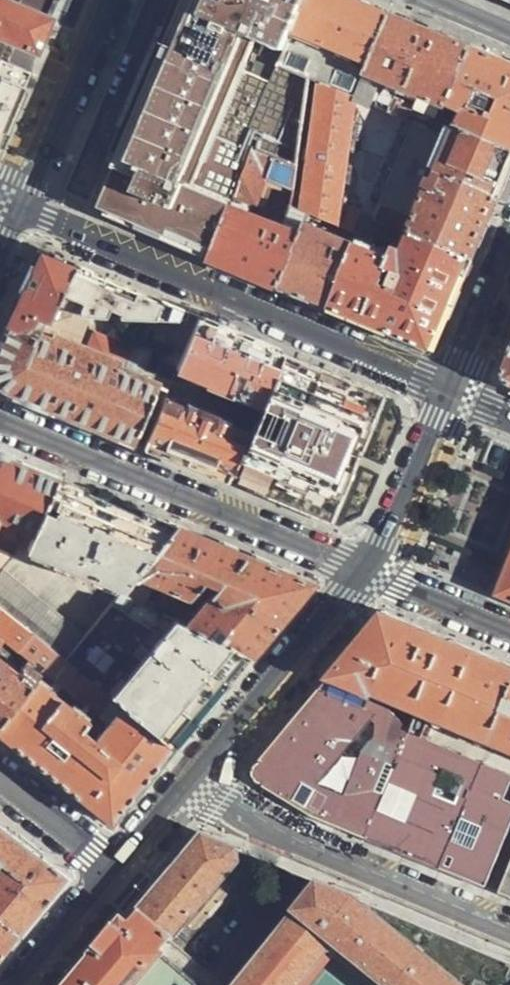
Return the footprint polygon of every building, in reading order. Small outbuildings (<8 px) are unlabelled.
[(16,45),(37,54),(53,18),(9,0),(0,0),(0,39),(16,45)] [(211,254),(249,152),(210,137),(251,38),(258,41),(227,116),(240,121),(272,47),(280,50),(304,0),(173,0),(115,135),(108,152),(119,157),(98,203),(100,210),(149,231),(204,254),(205,252),(211,254)] [(280,50),(274,64),(305,78),(357,100),(390,13),(359,0),(304,0),(280,50)] [(447,107),(472,48),(446,37),(411,22),(390,13),(357,100),(415,126),(426,98),(447,107)] [(509,151),(509,64),(472,48),(447,107),(445,112),(450,114),(451,109),(463,113),(457,128),(509,151)] [(30,73),(8,64),(0,61),(0,143),(12,114),(30,73)] [(285,206),(310,215),(316,218),(355,233),(364,214),(344,206),(357,100),(305,78),(298,129),(310,130),(304,183),(292,181),(290,190),(285,206)] [(445,112),(447,107),(426,98),(415,126),(381,206),(410,218),(449,125),(442,122),(445,112)] [(509,169),(509,151),(457,128),(438,175),(497,199),(506,178),(509,169)] [(245,273),(279,287),(310,215),(285,206),(280,227),(243,211),(247,202),(254,205),(266,178),(290,190),(292,181),(294,163),(252,147),(249,152),(211,254),(210,258),(245,273)] [(472,259),(497,199),(438,175),(418,221),(410,218),(405,230),(472,259)] [(391,226),(405,230),(410,218),(381,206),(373,223),(390,230),(391,226)] [(318,303),(330,308),(357,244),(313,225),(316,218),(310,215),(279,287),(318,303)] [(452,306),(472,259),(405,230),(403,234),(411,237),(404,253),(394,248),(390,257),(357,244),(330,308),(369,324),(433,351),(452,306)] [(43,326),(71,263),(38,249),(23,283),(4,326),(43,326)] [(186,317),(188,313),(131,289),(71,263),(43,326),(49,326),(55,316),(90,316),(186,317)] [(90,316),(55,316),(49,326),(43,326),(4,326),(0,333),(0,388),(3,391),(57,412),(131,442),(157,384),(121,368),(130,347),(95,332),(86,349),(77,345),(90,316)] [(263,404),(284,353),(241,335),(197,317),(174,369),(208,382),(207,385),(242,400),(244,397),(263,404)] [(357,460),(385,394),(342,376),(284,353),(263,404),(241,455),(238,454),(227,480),(261,494),(330,523),(357,460)] [(163,397),(142,447),(185,464),(227,480),(238,454),(248,431),(233,424),(234,420),(198,407),(195,410),(163,397)] [(61,477),(11,456),(0,451),(0,516),(2,517),(0,520),(0,527),(13,534),(18,523),(33,530),(61,477)] [(122,590),(175,524),(118,500),(113,509),(93,501),(73,493),(78,484),(61,477),(33,530),(26,545),(122,590)] [(312,582),(175,524),(122,590),(118,595),(148,608),(151,603),(144,600),(152,584),(201,606),(188,627),(251,655),(276,625),(312,582)] [(14,554),(0,548),(0,573),(14,554)] [(495,596),(509,601),(509,559),(495,596)] [(37,679),(58,654),(0,608),(0,723),(37,679)] [(410,729),(430,734),(435,719),(485,738),(509,680),(509,664),(463,644),(384,612),(329,676),(370,703),(374,694),(395,705),(390,716),(410,729)] [(214,700),(251,655),(188,627),(166,617),(104,691),(123,706),(176,746),(214,700)] [(401,750),(410,729),(390,716),(370,703),(329,676),(272,745),(259,761),(262,766),(255,765),(251,771),(251,775),(253,779),(315,817),(340,827),(366,837),(401,750)] [(0,723),(0,734),(20,749),(112,822),(140,788),(176,746),(123,706),(94,740),(82,730),(89,721),(37,679),(0,723)] [(485,738),(509,748),(509,680),(485,738)] [(410,729),(401,750),(366,837),(426,861),(485,885),(509,826),(509,774),(432,743),(433,739),(429,737),(430,734),(410,729)] [(0,823),(0,915),(20,932),(44,903),(67,876),(7,828),(0,823)] [(162,949),(174,935),(239,858),(234,846),(206,835),(128,925),(123,920),(68,984),(206,984),(162,949)] [(500,892),(505,894),(509,896),(509,868),(500,892)] [(335,931),(403,984),(466,984),(361,899),(321,883),(238,984),(290,984),(335,931)] [(20,932),(0,915),(0,956),(20,932)] [(174,935),(162,949),(206,984),(231,984),(174,935)]
